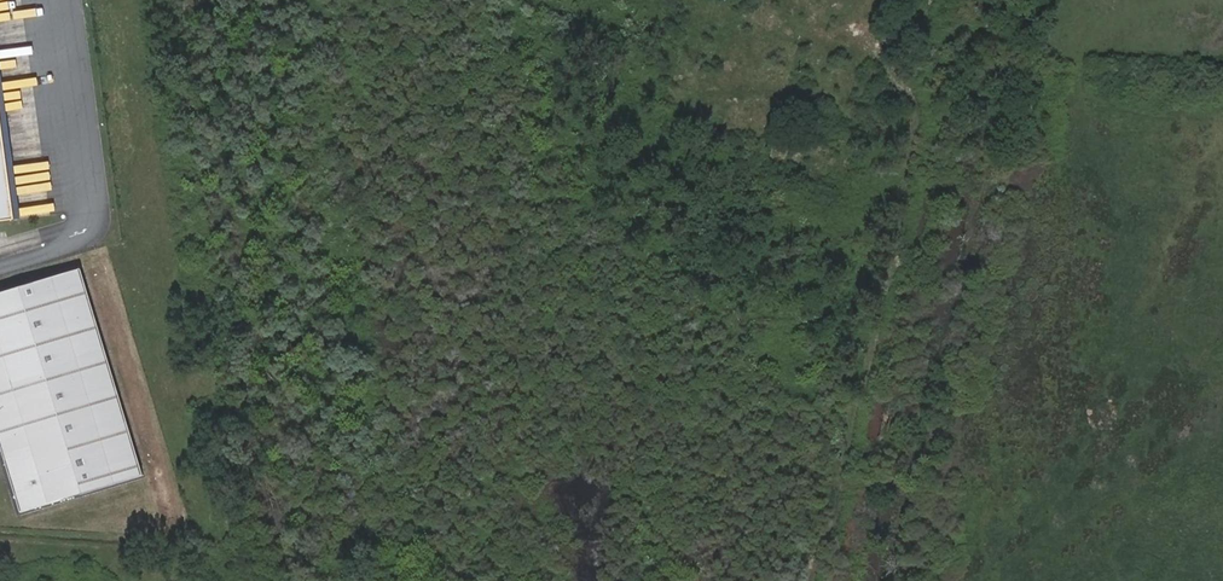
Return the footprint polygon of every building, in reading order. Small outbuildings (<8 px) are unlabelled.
[(10,221),(0,143),(0,223),(10,221)] [(0,298),(0,457),(17,517),(141,483),(83,275),(0,298)]
